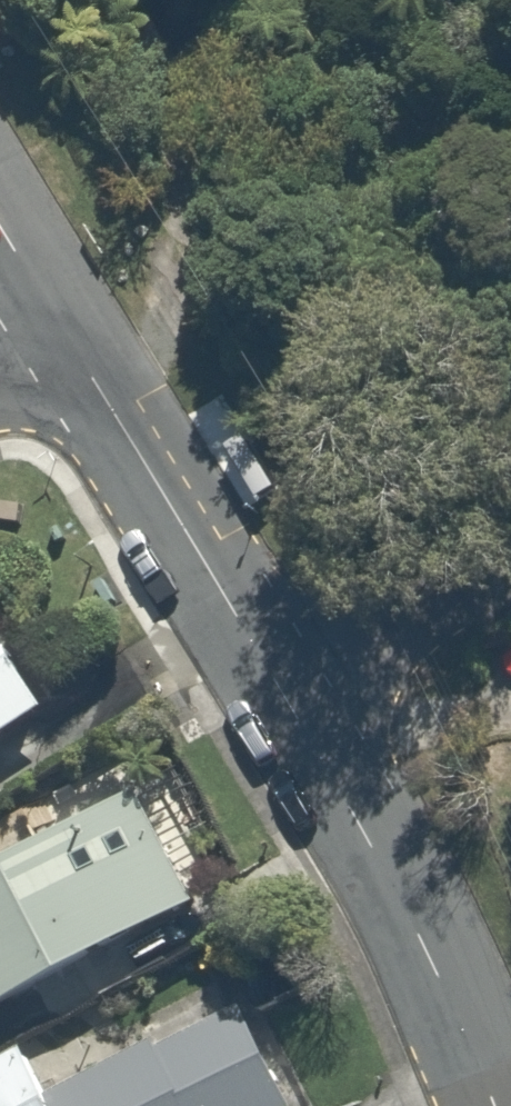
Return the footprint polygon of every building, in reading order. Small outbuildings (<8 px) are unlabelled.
[(223,891),(160,776),(0,864),(0,1014),(223,891)] [(263,996),(52,1096),(27,1043),(0,1056),(0,1105),(315,1105),(263,996)]
